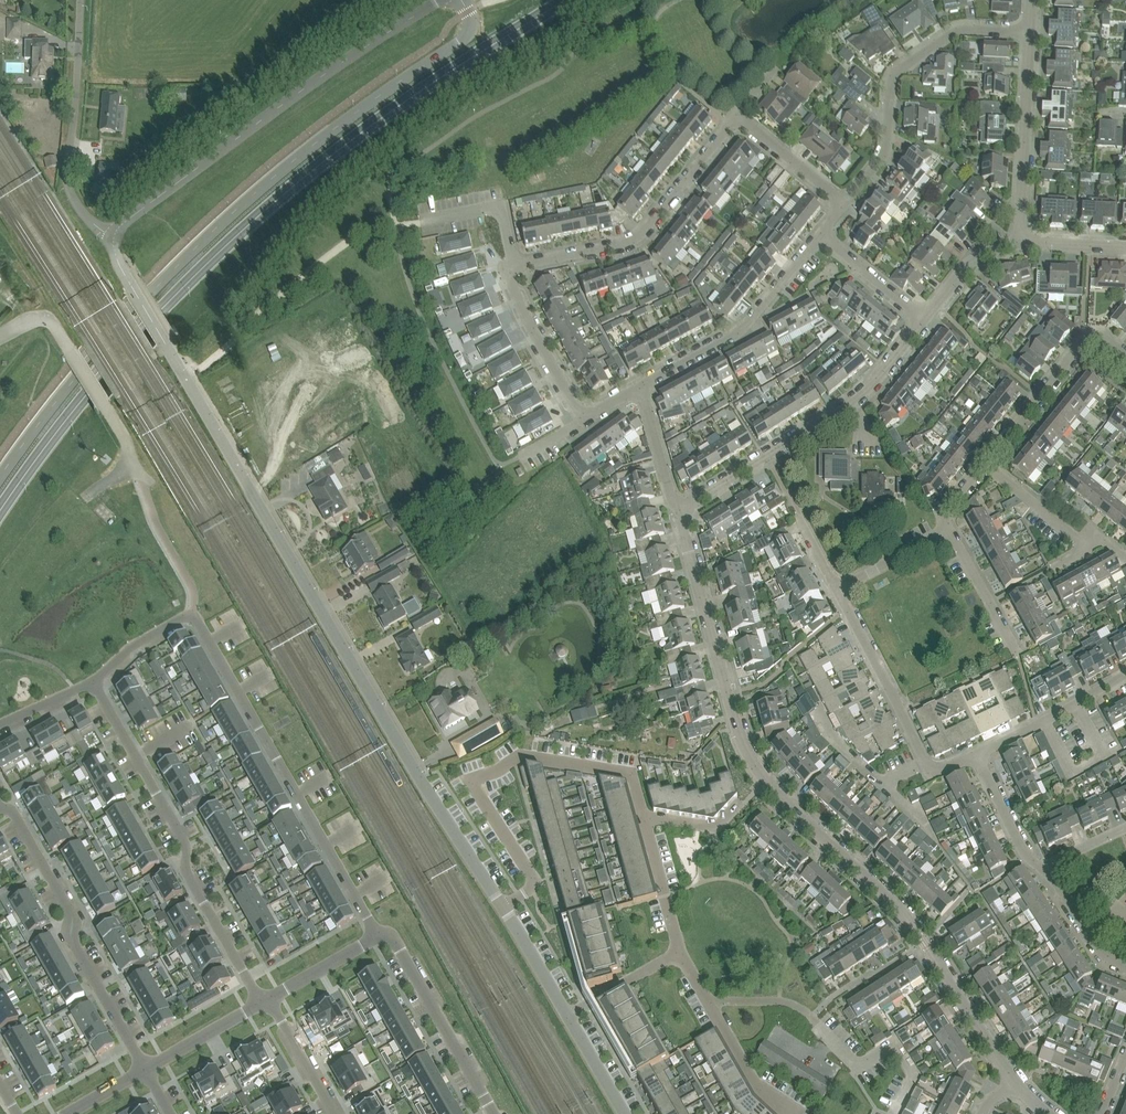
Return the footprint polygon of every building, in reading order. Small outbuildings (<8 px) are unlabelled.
[(946,11),(951,10),(951,12),(959,11),(958,9),(968,7),(967,0),(944,0),(946,11)] [(993,3),(999,3),(998,12),(1009,13),(1009,4),(1013,4),(1013,0),(993,0),(993,3)] [(919,1),(892,20),(904,36),(922,24),(925,29),(934,23),(919,1)] [(883,19),(874,5),(861,13),(867,22),(871,19),(875,25),(883,19)] [(1050,21),(1050,28),(1079,29),(1080,19),(1076,19),(1076,11),(1057,10),(1056,21),(1050,21)] [(7,19),(7,39),(22,39),(22,19),(7,19)] [(854,36),(847,41),(852,46),(861,53),(863,51),(865,53),(864,54),(866,56),(870,60),(878,55),(876,53),(880,51),(884,57),(896,49),(879,24),(863,35),(854,36)] [(1079,29),(1050,28),(1049,35),(1056,35),(1055,46),(1074,47),(1075,39),(1079,39),(1079,29)] [(53,80),(53,60),(54,50),(48,50),(48,41),(26,41),(25,60),(34,60),(33,75),(42,75),(42,80),(53,80)] [(980,65),(994,65),(1002,66),(1002,59),(1010,60),(1011,45),(985,44),(984,58),(980,57),(980,65)] [(849,63),(855,56),(845,48),(840,55),(849,63)] [(1048,62),(1047,69),(1077,70),(1078,60),(1074,60),(1074,52),(1055,51),(1054,62),(1048,62)] [(953,75),(953,69),(954,58),(938,57),(938,65),(933,65),(933,64),(931,64),(931,69),(925,69),(924,84),(934,85),(933,87),(947,88),(947,75),(953,75)] [(810,99),(809,99),(822,83),(799,65),(786,81),(797,90),(792,97),(802,105),(804,106),(810,99)] [(994,96),(997,96),(1008,97),(1009,79),(996,79),(996,76),(993,76),(994,65),(980,65),(983,65),(983,73),(986,73),(985,93),(994,93),(994,96)] [(829,81),(840,90),(846,95),(849,97),(855,90),(866,99),(871,92),(866,87),(872,80),(857,68),(851,75),(855,78),(851,83),(842,75),(846,72),(841,68),(829,81)] [(1077,70),(1047,69),(1047,76),(1054,76),(1053,87),(1072,88),(1073,80),(1077,80),(1077,70)] [(678,84),(671,94),(674,97),(682,87),(678,84)] [(846,95),(840,90),(834,98),(840,103),(846,95)] [(802,105),(792,97),(789,94),(783,101),(773,92),(759,110),(766,115),(765,116),(767,117),(767,116),(775,122),(780,115),(788,122),(802,105)] [(1043,103),(1043,109),(1073,111),(1073,101),(1069,101),(1070,92),(1062,92),(1051,92),(1050,103),(1043,103)] [(119,106),(121,95),(104,93),(102,104),(103,104),(100,132),(116,133),(116,132),(119,106)] [(674,97),(671,94),(666,99),(670,102),(674,97)] [(853,134),(854,132),(860,137),(869,126),(861,119),(866,114),(857,107),(850,101),(842,110),(849,116),(843,123),(849,128),(847,129),(853,134)] [(988,143),(993,144),(1004,144),(1005,123),(1007,123),(1007,112),(1000,111),(1000,103),(981,102),(980,122),(989,122),(988,143)] [(666,107),(662,104),(658,109),(662,112),(666,107)] [(919,129),(918,136),(925,136),(925,142),(935,143),(936,127),(928,127),(929,113),(936,113),(936,105),(920,104),(920,111),(906,111),(905,128),(919,129)] [(657,118),(662,112),(658,109),(654,114),(657,118)] [(705,131),(713,121),(698,109),(690,118),(705,131)] [(1073,111),(1043,109),(1043,116),(1049,117),(1049,128),(1068,129),(1068,121),(1072,121),(1073,111)] [(694,138),(694,139),(696,141),(705,131),(690,118),(682,128),(694,138)] [(819,118),(815,123),(820,127),(824,122),(819,118)] [(651,126),(647,123),(642,128),(646,132),(651,126)] [(1122,147),(1123,141),(1123,130),(1117,129),(1117,124),(1098,123),(1097,146),(1122,147)] [(686,148),(694,139),(694,138),(682,128),(680,126),(671,136),(686,148)] [(841,149),(830,140),(813,127),(808,133),(801,142),(822,159),(820,162),(835,174),(838,169),(839,170),(840,169),(839,168),(849,156),(841,149)] [(642,137),(646,132),(642,128),(638,134),(642,137)] [(835,132),(831,136),(839,142),(843,138),(837,134),(835,132)] [(1041,143),(1041,150),(1071,152),(1071,142),(1067,142),(1067,133),(1048,132),(1048,144),(1041,143)] [(671,136),(663,146),(678,158),(686,148),(671,136)] [(748,140),(747,141),(744,145),(740,143),(733,152),(748,165),(756,156),(758,157),(762,152),(748,140)] [(635,146),(631,143),(626,148),(630,151),(635,146)] [(678,158),(663,146),(656,155),(671,167),(678,158)] [(626,157),(630,151),(626,148),(622,153),(626,157)] [(906,159),(926,174),(921,170),(926,165),(930,168),(941,156),(928,149),(922,156),(914,149),(906,159)] [(1066,161),(1070,162),(1071,152),(1041,150),(1040,157),(1047,157),(1046,169),(1060,169),(1066,170),(1066,161)] [(1006,188),(1006,175),(1007,169),(1002,169),(1003,160),(1003,152),(985,151),(983,178),(993,179),(992,187),(995,187),(995,188),(998,188),(998,187),(1006,188)] [(748,165),(733,152),(725,162),(741,175),(746,179),(754,170),(748,165)] [(656,155),(648,165),(663,177),(671,167),(656,155)] [(894,173),(914,189),(926,174),(906,159),(898,168),(907,175),(903,180),(895,173),(894,173)] [(615,162),(611,168),(614,171),(619,165),(615,162)] [(741,175),(725,162),(718,171),(733,184),(741,175)] [(663,177),(648,165),(640,175),(655,187),(663,177)] [(772,184),(784,170),(778,165),(766,180),(772,184)] [(611,168),(606,173),(610,176),(612,174),(614,171),(611,168)] [(718,171),(710,180),(726,193),(733,184),(718,171)] [(780,190),(784,184),(791,176),(786,171),(774,186),(780,190)] [(895,190),(892,194),(903,203),(914,189),(894,173),(887,182),(895,190)] [(647,197),(647,196),(655,187),(640,175),(631,185),(634,187),(647,197)] [(963,196),(975,206),(980,210),(984,205),(989,209),(994,203),(982,193),(986,188),(973,178),(966,187),(968,189),(963,196)] [(731,197),(726,193),(710,180),(702,190),(707,194),(703,199),(711,206),(713,208),(716,205),(721,209),(731,197)] [(941,180),(937,186),(940,189),(944,189),(947,185),(941,180)] [(765,185),(760,190),(764,194),(768,188),(765,185)] [(641,209),(650,199),(647,196),(647,197),(634,187),(626,197),(641,209)] [(764,194),(760,190),(756,196),(760,199),(764,194)] [(771,190),(766,195),(770,198),(774,193),(771,190)] [(880,191),(872,201),(886,212),(893,204),(898,208),(903,203),(892,194),(888,198),(880,191)] [(975,206),(963,196),(957,191),(951,198),(957,203),(949,213),(966,227),(969,223),(975,227),(980,221),(969,213),(975,206)] [(797,205),(813,218),(821,208),(805,195),(801,200),(795,196),(791,200),(797,205)] [(1050,226),(1057,227),(1059,197),(1049,196),(1049,200),(1040,200),(1039,219),(1051,220),(1050,226)] [(626,197),(615,211),(622,223),(629,215),(633,219),(641,209),(626,197)] [(1069,197),(1059,197),(1057,227),(1064,227),(1064,220),(1076,221),(1076,210),(1077,202),(1068,201),(1069,197)] [(688,207),(703,219),(711,210),(696,198),(688,207)] [(1098,229),(1100,199),(1090,198),(1089,202),(1081,202),(1080,221),(1091,222),(1091,228),(1098,229)] [(1100,199),(1098,229),(1105,229),(1105,223),(1117,223),(1117,212),(1118,204),(1109,203),(1109,199),(1100,199)] [(860,222),(876,236),(881,229),(881,221),(880,220),(886,212),(872,201),(860,215),(863,218),(860,222)] [(813,218),(797,205),(790,214),(806,227),(813,218)] [(680,217),(683,219),(698,231),(698,230),(696,228),(703,219),(688,207),(680,217)] [(919,209),(916,213),(922,218),(925,214),(919,209)] [(596,210),(584,212),(588,231),(599,229),(600,229),(596,210)] [(622,223),(615,211),(610,212),(609,210),(597,213),(597,210),(596,210),(600,229),(599,229),(600,232),(613,229),(612,225),(622,223)] [(777,220),(798,236),(806,227),(790,214),(785,210),(777,220)] [(584,212),(571,215),(575,234),(588,231),(584,212)] [(941,224),(935,231),(947,240),(952,234),(963,242),(968,236),(962,231),(966,227),(949,213),(940,224),(941,224)] [(571,215),(559,217),(563,236),(575,234),(571,215)] [(551,238),(563,236),(559,217),(546,220),(547,223),(550,238),(551,238)] [(776,218),(768,227),(775,233),(791,246),(798,236),(777,220),(776,218)] [(676,228),(690,240),(698,231),(683,219),(676,228)] [(848,228),(852,231),(857,225),(853,222),(848,228)] [(857,225),(852,231),(852,232),(857,236),(859,233),(861,234),(859,237),(854,242),(864,250),(871,242),(883,252),(888,245),(876,236),(860,222),(857,225)] [(552,242),(551,238),(550,238),(547,223),(535,225),(539,244),(552,242)] [(539,244),(535,225),(522,228),(526,247),(539,244)] [(668,237),(683,249),(690,240),(676,228),(668,237)] [(727,231),(723,235),(727,239),(731,234),(727,231)] [(947,240),(935,231),(929,238),(921,248),(938,262),(941,258),(946,262),(951,256),(941,247),(947,240)] [(791,246),(775,233),(763,248),(765,249),(774,256),(778,251),(783,255),(791,246)] [(469,234),(439,241),(442,254),(472,248),(469,234)] [(734,235),(729,241),(734,244),(738,239),(734,235)] [(675,259),(683,249),(668,237),(660,246),(675,259)] [(729,241),(725,246),(729,250),(734,244),(729,241)] [(675,259),(660,246),(653,256),(668,268),(675,259)] [(713,248),(708,254),(712,257),(717,252),(713,248)] [(763,248),(761,251),(768,256),(771,259),(774,256),(765,249),(763,248)] [(912,259),(907,266),(919,275),(924,268),(934,277),(939,271),(934,266),(938,262),(921,248),(912,259)] [(754,261),(769,273),(776,263),(771,259),(768,256),(761,251),(754,261)] [(697,253),(694,257),(699,262),(702,258),(697,253)] [(708,254),(704,259),(708,262),(712,257),(708,254)] [(719,254),(714,259),(719,262),(723,257),(719,254)] [(474,255),(445,263),(449,276),(478,268),(474,255)] [(639,262),(645,280),(656,276),(650,258),(639,262)] [(714,259),(710,264),(714,268),(719,262),(714,259)] [(761,282),(769,273),(754,261),(746,270),(744,267),(743,268),(758,280),(761,282)] [(645,280),(639,262),(627,266),(634,284),(645,280)] [(1011,268),(1011,266),(998,270),(1001,281),(1003,287),(1019,283),(1019,282),(1031,278),(1030,274),(1027,263),(1015,266),(1014,265),(1013,266),(1014,267),(1011,268)] [(1125,289),(1125,291),(1125,266),(1121,265),(1104,264),(1103,271),(1100,271),(1100,280),(1092,279),(1091,287),(1103,288),(1125,289)] [(1038,272),(1037,286),(1067,287),(1066,293),(1076,293),(1076,288),(1078,265),(1068,265),(1068,269),(1052,268),(1052,273),(1038,272)] [(627,266),(616,270),(622,288),(634,284),(627,266)] [(901,272),(899,270),(891,280),(904,290),(908,285),(920,295),(925,288),(920,284),(923,279),(919,275),(907,266),(906,266),(901,272)] [(693,272),(697,275),(701,270),(698,267),(693,272)] [(751,289),(758,280),(743,268),(736,277),(751,289)] [(622,288),(616,270),(605,274),(604,271),(603,271),(609,289),(610,292),(622,288)] [(598,292),(609,289),(603,271),(592,275),(598,292)] [(697,275),(693,272),(689,277),(692,281),(697,275)] [(704,273),(700,278),(703,281),(708,276),(704,273)] [(480,275),(452,285),(456,298),(484,288),(480,275)] [(598,292),(592,275),(581,278),(587,296),(598,292)] [(535,286),(541,296),(558,287),(552,276),(535,286)] [(751,289),(736,277),(728,286),(743,299),(751,289)] [(699,287),(703,281),(700,278),(695,284),(699,287)] [(836,308),(838,307),(844,312),(860,292),(850,284),(848,287),(840,281),(832,291),(839,297),(838,299),(839,299),(837,302),(835,301),(833,302),(832,304),(832,306),(834,308),(836,308)] [(743,299),(728,286),(721,296),(736,308),(743,299)] [(998,302),(987,293),(979,286),(974,292),(977,295),(966,308),(972,313),(968,318),(978,326),(987,315),(981,310),(983,308),(989,313),(998,302)] [(558,287),(541,296),(547,306),(544,308),(544,309),(561,299),(564,298),(558,287)] [(816,291),(812,293),(818,305),(823,303),(816,291)] [(1006,300),(1022,312),(1027,306),(1008,291),(1003,297),(1006,300)] [(848,307),(844,312),(853,319),(857,314),(869,299),(860,292),(848,307)] [(487,295),(459,306),(464,319),(492,308),(487,295)] [(736,308),(721,296),(713,305),(728,317),(736,308)] [(1037,296),(1031,303),(1036,306),(1041,300),(1037,296)] [(566,310),(561,299),(544,309),(547,313),(546,314),(549,319),(566,310)] [(869,299),(857,314),(867,321),(879,307),(869,299)] [(1016,319),(1022,312),(1006,300),(1001,306),(1016,319)] [(827,322),(821,318),(812,301),(801,307),(810,324),(813,328),(815,327),(817,326),(818,328),(827,322)] [(693,311),(702,328),(713,322),(704,305),(693,311)] [(1123,306),(1111,320),(1123,330),(1125,327),(1125,308),(1123,306)] [(801,307),(791,313),(800,329),(810,324),(801,307)] [(879,307),(867,321),(876,329),(888,314),(879,307)] [(555,329),(572,320),(566,310),(549,319),(552,325),(552,324),(555,329)] [(1041,328),(1060,344),(1070,331),(1061,324),(1066,318),(1060,313),(1056,310),(1045,323),(1041,328)] [(682,316),(692,333),(702,328),(693,311),(682,316)] [(791,313),(780,318),(789,335),(800,329),(791,313)] [(889,347),(892,342),(901,331),(895,326),(898,322),(888,314),(876,329),(885,336),(881,340),(889,347)] [(496,315),(468,327),(474,340),(501,327),(496,315)] [(672,322),(681,339),(692,333),(682,316),(672,322)] [(778,341),(789,335),(780,318),(769,324),(778,341)] [(578,331),(572,320),(555,329),(561,340),(578,331)] [(1016,321),(1008,331),(1013,335),(1021,326),(1016,321)] [(662,328),(661,328),(671,345),(681,339),(672,322),(671,322),(662,328)] [(841,322),(838,326),(844,331),(847,327),(841,323),(841,322)] [(611,324),(603,327),(607,333),(614,330),(613,328),(611,324)] [(661,328),(651,334),(660,350),(671,345),(661,328)] [(1026,346),(1045,362),(1055,349),(1046,342),(1051,336),(1060,344),(1041,328),(1026,346)] [(942,330),(935,340),(946,349),(950,352),(958,343),(960,344),(963,347),(965,348),(969,344),(967,342),(964,340),(953,331),(949,335),(942,330)] [(583,341),(578,331),(561,340),(566,350),(583,341)] [(832,335),(829,332),(824,336),(822,333),(817,335),(819,340),(822,344),(832,335)] [(1008,332),(1005,337),(1010,341),(1014,337),(1008,332)] [(505,334),(479,348),(485,360),(512,346),(505,334)] [(598,336),(602,343),(606,341),(602,334),(598,336)] [(641,339),(650,356),(660,350),(651,334),(641,339)] [(759,340),(768,357),(779,351),(770,334),(759,340)] [(831,341),(834,345),(839,340),(836,336),(831,341)] [(856,341),(862,346),(865,342),(859,337),(856,341)] [(652,359),(650,356),(641,339),(640,339),(642,342),(632,348),(641,365),(652,359)] [(759,340),(748,346),(757,362),(768,357),(759,340)] [(942,361),(944,359),(950,352),(935,340),(927,349),(942,361)] [(583,341),(566,350),(569,355),(569,356),(571,361),(589,351),(583,341)] [(606,341),(602,343),(606,350),(610,348),(606,341)] [(834,345),(831,341),(826,345),(829,349),(834,345)] [(850,352),(845,357),(857,372),(867,363),(863,359),(868,355),(852,342),(847,347),(850,352)] [(629,343),(620,348),(622,353),(621,354),(625,361),(630,370),(641,365),(632,348),(629,343)] [(813,352),(818,348),(814,344),(809,348),(813,352)] [(748,346),(738,352),(747,368),(757,362),(748,346)] [(1016,368),(1031,380),(1041,367),(1031,360),(1036,354),(1045,362),(1026,346),(1016,359),(1020,363),(1016,368)] [(809,348),(804,353),(808,356),(813,352),(809,348)] [(940,375),(946,367),(949,363),(944,359),(942,361),(927,349),(920,358),(940,375)] [(595,362),(589,351),(571,361),(575,367),(575,366),(578,371),(595,362)] [(617,364),(621,362),(618,355),(615,351),(608,355),(610,359),(605,361),(609,368),(617,364)] [(736,374),(747,368),(738,352),(727,357),(736,374)] [(818,352),(813,356),(816,360),(821,356),(818,352)] [(515,353),(489,367),(495,379),(522,365),(515,353)] [(800,356),(792,362),(794,366),(803,360),(800,356)] [(816,360),(813,356),(808,361),(811,365),(816,360)] [(845,357),(836,365),(848,379),(857,372),(845,357)] [(940,375),(920,358),(912,367),(927,380),(929,378),(933,382),(931,385),(935,389),(938,386),(934,382),(940,375)] [(724,359),(713,365),(722,382),(733,376),(724,359)] [(581,370),(587,380),(603,371),(597,360),(595,362),(578,371),(578,372),(581,370)] [(713,365),(702,371),(711,387),(722,382),(713,365)] [(826,372),(839,387),(848,379),(836,365),(826,372)] [(912,367),(905,377),(920,389),(926,382),(931,385),(933,382),(929,378),(927,380),(912,367)] [(768,368),(762,372),(765,377),(771,374),(768,368)] [(967,375),(970,378),(975,372),(971,369),(967,375)] [(603,371),(587,380),(592,391),(609,382),(603,371)] [(701,393),(711,387),(702,371),(692,376),(701,393)] [(999,376),(1006,382),(998,391),(1014,403),(1021,394),(1015,389),(1019,384),(1002,371),(999,376)] [(525,372),(499,386),(506,398),(532,384),(525,372)] [(759,381),(765,377),(762,372),(756,375),(759,381)] [(829,395),(839,387),(830,377),(826,372),(817,380),(818,381),(814,384),(821,396),(822,396),(822,395),(826,392),(829,395)] [(793,382),(791,378),(788,374),(783,377),(778,380),(783,388),(793,382)] [(1096,395),(1103,386),(1088,374),(1079,384),(1095,397),(1096,395)] [(692,376),(681,382),(691,399),(701,393),(692,376)] [(914,396),(920,389),(905,377),(897,386),(912,398),(914,396)] [(975,377),(970,383),(976,388),(980,383),(979,380),(975,377)] [(961,381),(956,387),(960,391),(965,385),(961,381)] [(681,382),(671,388),(680,404),(691,399),(681,382)] [(806,387),(799,391),(810,407),(820,401),(810,385),(808,382),(804,384),(806,387)] [(755,383),(747,388),(744,389),(747,394),(757,387),(755,383)] [(1079,384),(1071,395),(1086,407),(1093,399),(1098,402),(1101,399),(1096,395),(1095,397),(1079,384)] [(897,386),(890,395),(905,407),(911,400),(915,404),(918,400),(914,396),(912,398),(897,386)] [(960,391),(956,387),(951,393),(955,397),(960,391)] [(664,421),(679,417),(678,413),(683,411),(680,405),(680,404),(671,388),(660,394),(663,399),(656,402),(660,410),(658,412),(660,417),(663,416),(664,421)] [(536,391),(509,405),(516,417),(542,403),(536,391)] [(810,407),(799,391),(789,398),(800,414),(810,407)] [(992,398),(988,395),(985,398),(989,402),(991,400),(1006,413),(1014,403),(998,391),(992,398)] [(897,417),(905,407),(890,395),(882,405),(886,408),(880,415),(887,428),(900,420),(897,417)] [(1086,407),(1071,395),(1063,405),(1078,417),(1080,416),(1086,407)] [(800,414),(789,398),(779,404),(789,420),(800,414)] [(991,400),(989,402),(983,409),(999,422),(1006,413),(991,400)] [(723,408),(720,403),(711,409),(713,413),(723,408)] [(769,410),(779,426),(789,420),(779,404),(769,410)] [(779,426),(769,410),(766,405),(755,411),(759,417),(769,433),(779,426)] [(1054,415),(1070,428),(1077,419),(1081,423),(1084,419),(1080,416),(1078,417),(1063,405),(1054,415)] [(1114,434),(1118,437),(1121,432),(1119,431),(1125,423),(1125,411),(1121,407),(1109,422),(1118,429),(1114,434)] [(546,409),(520,424),(526,436),(553,421),(546,409)] [(977,417),(973,413),(970,417),(974,420),(976,419),(991,431),(999,422),(983,409),(977,417)] [(769,433),(759,417),(755,411),(745,418),(759,439),(769,433)] [(624,416),(614,424),(625,439),(643,426),(635,415),(627,421),(624,416)] [(1070,428),(1054,415),(1046,425),(1061,438),(1063,436),(1070,428)] [(968,428),(984,440),(991,431),(976,419),(974,420),(968,428)] [(614,424),(604,431),(615,446),(619,452),(629,445),(625,439),(614,424)] [(1064,443),(1067,440),(1063,436),(1061,438),(1046,425),(1038,436),(1053,448),(1060,440),(1064,443)] [(742,427),(733,433),(731,434),(742,450),(752,444),(742,427)] [(962,435),(958,432),(955,435),(959,439),(961,437),(976,450),(984,440),(968,428),(962,435)] [(594,438),(606,453),(615,446),(604,431),(594,438)] [(731,434),(721,440),(732,457),(742,450),(731,434)] [(921,436),(916,438),(921,447),(926,445),(921,436)] [(1053,448),(1038,436),(1029,446),(1045,458),(1046,457),(1053,448)] [(961,437),(959,439),(953,446),(969,459),(976,450),(961,437)] [(594,438),(585,445),(596,460),(606,453),(594,438)] [(921,447),(916,438),(912,441),(916,450),(921,447)] [(721,440),(711,447),(721,463),(732,457),(721,440)] [(600,466),(596,460),(585,445),(575,452),(577,455),(569,461),(583,479),(587,476),(588,478),(595,472),(594,471),(600,466)] [(940,454),(944,457),(946,456),(961,468),(969,459),(953,446),(947,454),(942,450),(940,454)] [(1050,460),(1046,457),(1045,458),(1029,446),(1021,456),(1036,469),(1043,460),(1047,463),(1050,460)] [(711,469),(721,463),(711,447),(701,453),(711,469)] [(338,449),(328,455),(334,464),(334,465),(344,458),(338,449)] [(1118,454),(1112,449),(1108,453),(1114,459),(1118,454)] [(847,458),(847,451),(820,451),(820,475),(820,474),(825,474),(825,475),(825,482),(829,482),(831,482),(831,491),(853,491),(853,481),(850,481),(850,460),(850,458),(847,458)] [(701,453),(691,459),(701,476),(711,469),(701,453)] [(938,465),(953,477),(961,468),(946,456),(944,457),(938,465)] [(1021,456),(1012,467),(1016,469),(1013,473),(1021,480),(1024,476),(1028,479),(1036,469),(1021,456)] [(691,482),(701,476),(691,459),(674,470),(682,482),(688,478),(691,482)] [(1110,460),(1106,465),(1112,470),(1116,465),(1110,460)] [(620,461),(614,466),(618,470),(623,466),(620,461)] [(602,468),(601,469),(608,478),(615,472),(609,463),(602,468)] [(930,474),(929,476),(924,472),(927,469),(923,465),(922,466),(920,469),(923,471),(916,478),(923,484),(919,486),(926,498),(935,493),(938,496),(946,487),(930,474)] [(932,472),(927,469),(924,472),(929,476),(930,474),(946,487),(953,477),(938,465),(932,472)] [(329,479),(336,475),(331,466),(312,477),(317,485),(311,488),(319,502),(316,503),(325,520),(333,515),(334,518),(336,517),(335,515),(347,508),(329,479)] [(364,466),(358,469),(362,474),(367,471),(364,466)] [(522,468),(516,471),(519,477),(525,474),(522,468)] [(1079,469),(1073,476),(1066,485),(1077,493),(1089,478),(1087,476),(1079,469)] [(623,493),(651,485),(648,473),(644,474),(632,478),(630,471),(619,474),(616,475),(618,481),(618,482),(620,481),(623,493)] [(1095,475),(1091,472),(1087,476),(1089,478),(1077,493),(1087,502),(1099,486),(1091,479),(1095,475)] [(885,493),(885,475),(880,475),(880,473),(868,473),(868,475),(862,475),(862,499),(868,499),(868,504),(874,504),(874,499),(885,499),(885,501),(893,501),(893,493),(885,493)] [(1051,481),(1046,486),(1053,492),(1058,486),(1053,482),(1051,481)] [(590,482),(582,489),(587,495),(596,489),(590,482)] [(621,493),(626,512),(640,508),(650,505),(648,499),(654,497),(651,485),(623,493),(621,493)] [(762,517),(778,507),(787,502),(776,486),(768,491),(763,494),(757,485),(746,492),(759,511),(759,512),(762,517)] [(1099,486),(1087,502),(1097,510),(1110,494),(1108,493),(1099,486)] [(1110,494),(1097,510),(1108,518),(1120,503),(1112,496),(1115,491),(1112,488),(1108,493),(1110,494)] [(755,527),(749,518),(759,512),(746,492),(736,498),(737,501),(732,504),(748,531),(755,527)] [(991,521),(990,519),(984,509),(982,510),(974,496),(967,505),(972,515),(967,518),(973,530),(991,521)] [(1007,512),(1014,508),(1023,503),(1017,497),(1003,505),(1007,512)] [(1030,508),(1023,503),(1014,508),(1017,514),(1023,517),(1030,508)] [(1118,527),(1125,516),(1125,508),(1120,503),(1108,518),(1118,527)] [(725,506),(714,512),(726,532),(730,537),(740,530),(742,535),(748,531),(732,504),(726,508),(725,506)] [(650,505),(640,508),(626,512),(628,518),(636,516),(639,528),(661,522),(658,510),(652,512),(650,505)] [(717,538),(726,532),(714,512),(703,519),(710,530),(713,534),(708,537),(706,535),(700,537),(704,551),(713,548),(711,541),(717,538)] [(973,530),(980,542),(997,532),(992,523),(997,520),(995,516),(990,519),(991,521),(973,530)] [(1118,527),(1125,533),(1125,516),(1118,527)] [(665,534),(661,522),(639,528),(633,530),(636,542),(635,542),(636,549),(650,545),(649,538),(659,536),(665,534)] [(1002,542),(1008,539),(1010,543),(1015,540),(1012,534),(1007,536),(1003,529),(997,532),(980,542),(986,553),(1004,544),(1002,542)] [(368,538),(365,533),(350,542),(353,547),(343,552),(347,558),(348,561),(346,562),(350,569),(352,568),(357,576),(375,565),(371,559),(361,542),(368,538)] [(749,533),(742,538),(746,544),(748,543),(750,545),(755,542),(749,533)] [(770,535),(755,542),(760,551),(770,546),(776,557),(796,546),(790,535),(788,536),(774,544),(771,538),(770,535)] [(1005,546),(1010,543),(1008,539),(1002,542),(1004,544),(986,553),(993,565),(1010,556),(1005,546)] [(652,551),(650,545),(636,549),(639,555),(646,553),(649,565),(671,559),(668,547),(652,551)] [(779,577),(784,574),(789,571),(786,566),(802,557),(796,546),(776,557),(781,567),(775,570),(779,577)] [(387,558),(391,566),(410,555),(406,547),(387,558)] [(731,564),(732,566),(716,570),(719,582),(741,576),(738,564),(742,563),(740,553),(730,558),(728,559),(729,564),(731,564)] [(1100,561),(1110,578),(1112,577),(1121,571),(1125,580),(1125,569),(1122,571),(1112,554),(1100,561)] [(1016,567),(1015,565),(1010,556),(993,565),(999,577),(1016,567)] [(642,567),(647,585),(660,582),(659,575),(670,572),(675,571),(671,559),(649,565),(642,567)] [(1100,561),(1089,567),(1098,584),(1108,579),(1111,584),(1115,582),(1112,577),(1110,578),(1100,561)] [(1016,567),(999,577),(1006,589),(1023,579),(1017,569),(1023,566),(1020,562),(1015,565),(1016,567)] [(403,563),(397,566),(401,573),(407,570),(403,563)] [(396,567),(376,578),(381,587),(400,576),(396,567)] [(1089,567),(1077,573),(1087,591),(1089,589),(1098,584),(1089,567)] [(779,577),(776,578),(785,595),(793,590),(793,591),(814,580),(808,569),(806,570),(792,577),(789,571),(784,574),(779,577)] [(1077,573),(1065,580),(1075,597),(1085,592),(1087,597),(1090,602),(1094,600),(1091,595),(1089,589),(1087,591),(1077,573)] [(741,576),(719,582),(723,594),(729,592),(731,599),(754,592),(752,586),(749,574),(741,576)] [(1046,578),(1041,581),(1043,585),(1047,592),(1053,589),(1048,582),(1046,578)] [(792,592),(791,602),(792,605),(796,611),(807,605),(804,599),(818,592),(820,591),(814,580),(793,591),(794,591),(792,592)] [(1078,603),(1075,597),(1065,580),(1053,586),(1059,596),(1063,603),(1066,609),(1078,603)] [(649,592),(652,604),(659,602),(682,596),(678,584),(662,588),(660,582),(647,585),(649,592)] [(408,615),(407,615),(403,608),(396,594),(390,585),(387,586),(378,592),(379,595),(375,597),(382,607),(383,606),(385,610),(382,611),(384,615),(383,615),(380,617),(381,619),(379,620),(385,630),(389,627),(389,626),(408,615)] [(1028,588),(1010,597),(1017,609),(1034,600),(1033,598),(1028,588)] [(726,607),(729,619),(752,613),(749,601),(756,599),(754,592),(731,599),(733,605),(726,607)] [(433,593),(431,600),(438,602),(439,595),(433,593)] [(1017,609),(1023,621),(1041,611),(1035,602),(1040,599),(1038,595),(1033,598),(1034,600),(1017,609)] [(682,596),(659,602),(652,604),(655,616),(657,622),(671,618),(669,612),(685,608),(682,596)] [(1120,596),(1108,602),(1110,606),(1122,600),(1120,596)] [(807,605),(796,611),(799,617),(801,621),(805,628),(808,626),(813,633),(825,624),(823,619),(832,614),(826,602),(824,603),(811,610),(808,604),(807,605)] [(1108,602),(1096,608),(1098,612),(1110,606),(1108,602)] [(1095,607),(1089,610),(1092,616),(1098,612),(1095,607)] [(441,616),(437,608),(412,623),(416,630),(441,616)] [(1023,621),(1030,632),(1047,623),(1046,621),(1041,611),(1023,621)] [(752,613),(729,619),(733,631),(738,629),(751,626),(753,632),(757,631),(763,629),(761,622),(755,624),(752,613)] [(662,641),(669,639),(692,632),(688,620),(684,622),(672,625),(671,618),(657,622),(648,625),(649,631),(658,628),(659,629),(662,641)] [(1048,625),(1053,622),(1051,618),(1046,621),(1047,623),(1030,632),(1036,644),(1046,639),(1054,635),(1048,625)] [(1082,625),(1074,629),(1078,634),(1085,631),(1082,625)] [(839,634),(835,626),(818,640),(828,657),(819,662),(813,650),(799,657),(807,672),(852,648),(848,642),(848,643),(845,645),(841,637),(841,636),(841,635),(839,634)] [(757,631),(753,632),(754,639),(736,644),(740,656),(762,650),(757,631)] [(1120,661),(1125,658),(1125,646),(1121,637),(1118,631),(1112,635),(1101,640),(1109,655),(1115,652),(1116,654),(1120,661)] [(174,652),(196,640),(192,642),(186,632),(169,642),(174,652)] [(510,632),(504,636),(507,642),(513,638),(510,632)] [(692,632),(669,639),(670,643),(664,648),(667,659),(681,655),(679,649),(695,645),(692,632)] [(1083,647),(1088,656),(1098,674),(1109,668),(1105,660),(1104,658),(1109,655),(1101,640),(1097,632),(1096,632),(1090,635),(1091,638),(1093,642),(1083,647)] [(428,664),(419,647),(417,643),(411,633),(398,640),(406,654),(402,656),(405,661),(402,663),(408,673),(411,671),(411,673),(415,671),(415,672),(418,670),(418,669),(428,664)] [(1056,638),(1047,643),(1050,650),(1060,645),(1056,638)] [(182,661),(201,650),(196,640),(174,652),(175,653),(176,652),(182,661)] [(555,651),(555,652),(555,653),(556,654),(556,655),(557,656),(558,656),(559,657),(560,657),(561,657),(562,657),(563,657),(564,656),(565,656),(566,655),(566,654),(567,653),(567,652),(567,651),(567,650),(566,649),(566,648),(565,647),(564,647),(563,646),(562,646),(561,646),(560,646),(559,646),(558,647),(557,647),(556,648),(556,649),(555,650),(555,651)] [(829,679),(822,667),(831,663),(837,675),(857,664),(856,664),(856,663),(855,664),(851,656),(854,654),(854,655),(855,655),(852,648),(807,672),(815,686),(829,679)] [(201,650),(182,661),(182,662),(184,661),(189,670),(206,660),(201,651),(202,650),(201,650)] [(758,673),(769,670),(774,666),(772,659),(765,661),(762,650),(740,656),(743,668),(755,664),(758,673)] [(1055,673),(1054,674),(1064,692),(1075,686),(1071,679),(1070,677),(1076,673),(1073,668),(1070,663),(1068,659),(1065,653),(1057,657),(1060,663),(1057,664),(1060,670),(1055,673)] [(683,662),(681,655),(667,659),(669,666),(672,677),(679,675),(702,669),(699,657),(693,659),(683,662)] [(1083,672),(1087,680),(1098,674),(1088,656),(1077,661),(1074,655),(1068,659),(1070,663),(1073,668),(1076,673),(1082,670),(1083,672)] [(194,680),(212,670),(206,660),(189,670),(194,680)] [(830,697),(867,677),(864,671),(863,672),(864,672),(861,674),(856,666),(857,666),(857,665),(857,664),(837,675),(843,686),(835,691),(829,679),(815,686),(823,701),(830,697)] [(992,674),(989,675),(1011,721),(1026,714),(1018,697),(1006,703),(1002,694),(1014,689),(1006,671),(1006,669),(1005,668),(1004,669),(1003,670),(992,675),(992,674)] [(677,696),(691,692),(689,686),(705,681),(702,669),(679,675),(672,677),(677,696)] [(122,699),(122,700),(146,686),(137,670),(122,678),(126,683),(117,689),(123,699),(122,699)] [(162,670),(155,674),(158,679),(162,677),(166,675),(164,672),(162,670)] [(212,670),(194,680),(200,690),(218,680),(212,670)] [(792,671),(785,674),(787,679),(794,675),(792,671)] [(1042,676),(1031,682),(1034,688),(1033,689),(1039,701),(1048,696),(1047,694),(1050,692),(1051,694),(1053,698),(1064,692),(1054,674),(1043,679),(1042,676)] [(1011,721),(989,675),(986,677),(987,678),(976,683),(975,683),(974,683),(984,703),(996,697),(1000,706),(988,711),(996,729),(1011,721)] [(871,684),(867,677),(830,697),(823,701),(831,716),(834,714),(844,708),(838,697),(846,692),(852,704),(872,693),(871,693),(867,685),(869,683),(870,684),(871,684)] [(206,699),(223,689),(218,680),(200,690),(206,699)] [(774,682),(769,686),(772,690),(777,685),(774,682)] [(962,688),(959,690),(981,736),(996,729),(988,711),(976,717),(972,708),(984,703),(974,683),(973,684),(962,690),(962,688)] [(146,686),(122,700),(128,710),(150,698),(145,688),(146,686)] [(611,686),(602,689),(603,695),(613,693),(611,686)] [(206,699),(211,710),(229,700),(223,689),(206,699)] [(436,711),(447,729),(465,718),(479,710),(467,689),(451,698),(447,693),(429,703),(434,712),(436,711)] [(831,716),(829,717),(837,731),(855,721),(849,710),(857,706),(863,717),(883,706),(882,706),(881,706),(877,698),(880,696),(881,697),(878,690),(872,693),(852,704),(844,708),(834,714),(831,716)] [(981,736),(959,690),(956,691),(957,692),(946,697),(945,697),(944,697),(954,717),(966,712),(970,720),(958,726),(966,743),(968,748),(973,746),(970,741),(981,736)] [(761,717),(778,712),(776,705),(783,703),(780,691),(762,696),(764,703),(757,705),(761,717)] [(690,712),(712,706),(709,694),(693,699),(691,692),(677,696),(682,714),(690,712)] [(800,699),(800,700),(808,712),(809,714),(816,708),(814,705),(808,695),(807,694),(800,699)] [(932,703),(929,704),(951,750),(966,743),(958,726),(946,731),(942,723),(954,717),(944,697),(943,698),(943,699),(932,704),(932,703)] [(128,710),(134,720),(156,708),(151,698),(150,698),(128,710)] [(1116,707),(1124,722),(1125,725),(1125,699),(1125,698),(1123,699),(1123,700),(1120,701),(1122,704),(1116,707)] [(220,725),(238,715),(231,704),(214,714),(220,725)] [(951,750),(929,704),(926,705),(927,706),(916,712),(915,711),(914,712),(914,714),(915,714),(924,732),(936,726),(940,734),(928,740),(936,757),(951,750)] [(1109,707),(1103,710),(1113,728),(1124,722),(1116,707),(1114,704),(1113,704),(1112,704),(1109,706),(1109,707)] [(715,718),(712,706),(690,712),(693,724),(685,726),(689,740),(703,736),(699,723),(715,718)] [(855,721),(837,731),(838,733),(847,740),(848,740),(850,744),(852,742),(894,720),(890,713),(890,714),(890,715),(887,716),(883,708),(883,707),(883,706),(863,717),(870,729),(861,733),(855,721)] [(78,730),(71,734),(78,745),(85,742),(83,738),(95,731),(82,708),(80,710),(79,708),(71,712),(72,714),(70,715),(78,730)] [(156,708),(134,720),(140,731),(162,719),(156,708)] [(790,728),(787,717),(790,717),(788,710),(778,712),(761,717),(764,730),(771,728),(773,735),(787,731),(787,729),(790,728)] [(808,713),(803,718),(807,723),(812,720),(808,713)] [(238,715),(220,725),(226,735),(243,725),(238,715)] [(495,720),(464,738),(472,752),(503,734),(495,720)] [(894,720),(852,742),(857,750),(862,755),(861,756),(869,764),(876,760),(871,751),(865,739),(873,735),(880,749),(883,754),(885,752),(896,746),(893,739),(896,738),(897,738),(898,738),(899,738),(899,737),(899,736),(898,735),(897,735),(893,727),(896,726),(897,726),(894,720)] [(43,728),(56,751),(68,744),(71,749),(78,745),(71,734),(64,737),(55,721),(43,728)] [(243,725),(226,735),(232,746),(233,745),(232,745),(249,735),(243,725)] [(805,735),(813,744),(821,737),(815,726),(805,735)] [(38,748),(32,752),(39,763),(45,760),(44,757),(56,751),(43,728),(31,734),(38,748)] [(1043,732),(1036,736),(1034,737),(1042,754),(1047,751),(1051,749),(1043,732)] [(233,745),(238,755),(256,745),(250,734),(249,735),(232,745),(233,745)] [(772,745),(780,755),(801,738),(798,735),(791,741),(785,734),(780,738),(772,745)] [(831,746),(821,737),(813,744),(822,753),(831,746)] [(780,755),(788,765),(802,753),(796,747),(803,741),(801,738),(780,755)] [(32,767),(39,763),(32,752),(25,755),(16,739),(4,745),(16,766),(27,759),(32,767)] [(1009,755),(1004,757),(1007,764),(1005,765),(1006,767),(1005,768),(1007,770),(1031,759),(1029,756),(1030,756),(1024,743),(1020,745),(1018,741),(1006,747),(1006,748),(1009,755)] [(16,766),(4,745),(0,748),(0,767),(5,775),(17,768),(16,766)] [(256,745),(238,755),(244,765),(243,766),(244,766),(262,756),(256,745)] [(206,753),(203,748),(198,751),(201,756),(206,753)] [(1051,749),(1047,751),(1050,757),(1050,758),(1052,763),(1057,760),(1054,755),(1051,749)] [(788,765),(796,774),(817,757),(814,754),(812,756),(810,753),(805,757),(802,753),(788,765)] [(158,767),(164,778),(184,766),(178,755),(158,767)] [(81,769),(86,779),(109,767),(103,756),(81,769)] [(267,766),(261,756),(262,756),(244,766),(250,776),(267,766)] [(835,764),(834,764),(835,764),(837,767),(839,768),(843,773),(846,770),(851,765),(841,756),(841,757),(835,764)] [(1118,756),(1109,761),(1112,766),(1121,761),(1118,756)] [(212,757),(206,761),(209,766),(211,765),(215,762),(212,757)] [(820,760),(817,757),(796,774),(805,785),(807,782),(812,787),(813,787),(822,777),(827,772),(822,767),(817,772),(812,766),(820,760)] [(1012,774),(1015,780),(1030,773),(1036,770),(1031,759),(1007,770),(1008,773),(1009,773),(1010,775),(1012,774)] [(543,769),(526,765),(520,769),(526,788),(557,780),(557,779),(546,782),(543,769)] [(184,767),(184,766),(164,778),(165,778),(171,788),(188,778),(183,768),(184,767)] [(250,776),(255,787),(273,777),(267,766),(250,776)] [(1099,766),(1093,770),(1097,776),(1102,773),(1099,766)] [(114,777),(109,767),(86,779),(87,780),(89,778),(94,788),(114,777)] [(810,790),(820,799),(832,786),(826,780),(832,773),(829,770),(827,772),(813,787),(810,790)] [(960,774),(959,770),(945,776),(953,792),(969,784),(963,772),(960,774)] [(1093,770),(1086,773),(1089,778),(1091,779),(1096,776),(1093,770)] [(34,784),(46,777),(43,771),(31,778),(34,784)] [(1030,773),(1015,780),(1018,786),(1016,787),(1017,790),(1016,790),(1017,793),(1036,784),(1030,773)] [(727,806),(728,806),(726,799),(737,796),(737,797),(738,796),(731,774),(719,777),(727,806)] [(114,777),(94,788),(100,797),(97,798),(98,799),(120,786),(114,777)] [(261,797),(279,787),(273,777),(255,787),(261,797)] [(599,777),(605,798),(627,792),(625,788),(628,787),(626,782),(599,777)] [(721,785),(710,788),(718,816),(716,809),(727,806),(719,777),(719,778),(721,785)] [(850,777),(844,784),(847,787),(853,781),(850,777)] [(199,785),(198,785),(194,787),(188,778),(171,788),(177,798),(199,785)] [(560,790),(557,780),(526,788),(526,789),(532,787),(535,797),(560,790)] [(31,793),(22,799),(29,809),(49,798),(53,795),(46,784),(46,785),(44,781),(35,786),(37,790),(31,793)] [(847,787),(829,807),(838,816),(850,803),(844,797),(850,790),(855,784),(852,781),(847,787)] [(971,788),(969,784),(953,792),(948,794),(953,805),(958,803),(974,795),(978,794),(975,787),(971,788)] [(1041,796),(1036,784),(1017,793),(1019,796),(1019,795),(1021,798),(1023,797),(1026,804),(1041,796)] [(199,785),(177,798),(183,809),(193,803),(196,810),(209,803),(205,796),(199,785)] [(838,791),(832,786),(820,799),(829,807),(847,787),(844,785),(838,791)] [(126,796),(120,786),(98,799),(103,809),(126,796)] [(655,812),(655,811),(666,808),(667,813),(660,786),(648,789),(654,811),(655,812)] [(660,786),(667,813),(678,810),(680,815),(673,788),(662,791),(660,786)] [(267,807),(285,797),(279,787),(261,797),(267,807)] [(673,788),(680,815),(691,812),(693,817),(686,790),(675,793),(673,788)] [(699,792),(706,819),(718,816),(710,788),(709,788),(711,795),(701,798),(699,792)] [(563,800),(560,790),(535,797),(538,807),(563,800)] [(686,790),(693,817),(704,814),(706,820),(706,819),(699,792),(688,795),(686,790)] [(920,800),(915,790),(908,794),(912,804),(920,800),(923,806),(936,800),(933,793),(920,800)] [(1105,796),(1111,809),(1117,806),(1121,813),(1125,810),(1125,794),(1124,790),(1117,793),(1116,790),(1105,796)] [(627,792),(605,798),(608,810),(630,804),(627,792)] [(882,793),(877,798),(883,804),(885,803),(888,799),(882,793)] [(964,814),(980,807),(978,803),(982,801),(978,794),(974,795),(958,803),(961,810),(956,812),(955,813),(958,817),(964,814)] [(1046,794),(1040,797),(1042,803),(1049,799),(1046,794)] [(1088,807),(1098,827),(1101,826),(1100,825),(1103,824),(1102,822),(1108,819),(1105,811),(1111,809),(1105,796),(1099,798),(1097,795),(1085,801),(1088,807)] [(267,808),(268,807),(274,818),(292,808),(285,797),(267,807),(267,808)] [(49,798),(29,809),(29,810),(29,809),(35,819),(55,808),(49,798)] [(888,799),(885,803),(892,809),(895,806),(888,799)] [(566,810),(563,800),(538,807),(541,817),(566,810)] [(936,800),(923,806),(926,813),(936,808),(939,806),(936,800)] [(850,803),(838,816),(847,825),(866,805),(863,802),(856,809),(850,803)] [(207,824),(207,823),(225,813),(224,813),(218,803),(200,813),(207,824)] [(630,804),(608,810),(611,822),(633,816),(630,804)] [(108,815),(114,825),(131,815),(125,805),(108,815)] [(869,807),(866,805),(847,825),(856,833),(869,820),(864,816),(870,809),(869,807)] [(982,811),(980,807),(964,814),(958,817),(963,829),(969,826),(985,818),(989,817),(985,809),(982,811)] [(1098,827),(1088,807),(1081,810),(1080,807),(1069,813),(1075,826),(1081,823),(1085,830),(1091,827),(1092,829),(1095,828),(1095,829),(1098,827)] [(41,830),(58,820),(53,810),(55,809),(55,808),(35,819),(41,830)] [(568,821),(566,810),(541,817),(543,828),(568,821)] [(207,823),(207,824),(213,834),(231,824),(225,813),(207,823)] [(298,824),(291,813),(276,822),(274,823),(280,834),(298,824)] [(1052,824),(1062,844),(1065,843),(1064,842),(1067,841),(1066,839),(1072,836),(1069,829),(1075,826),(1069,813),(1058,818),(1059,821),(1052,824)] [(760,838),(772,825),(762,816),(761,818),(757,814),(749,822),(753,826),(750,829),(760,838)] [(903,814),(898,820),(904,826),(910,820),(903,814)] [(114,825),(119,835),(137,825),(131,815),(114,825)] [(633,816),(611,822),(614,833),(636,827),(633,816)] [(934,829),(947,823),(944,816),(941,818),(931,823),(934,829)] [(856,833),(866,842),(884,822),(880,817),(873,824),(869,820),(856,833)] [(969,826),(974,837),(991,829),(985,818),(969,826)] [(64,830),(58,820),(41,830),(47,840),(69,827),(64,830)] [(571,831),(568,821),(543,828),(546,838),(571,831)] [(887,824),(884,822),(866,842),(875,851),(876,849),(885,840),(888,843),(897,833),(887,824)] [(947,823),(934,829),(937,835),(947,831),(950,829),(947,823)] [(213,834),(219,844),(236,834),(231,824),(213,834)] [(304,834),(298,824),(280,834),(286,844),(304,834)] [(1044,824),(1042,825),(1032,830),(1038,843),(1045,840),(1049,847),(1055,844),(1056,846),(1059,845),(1059,846),(1062,844),(1052,824),(1045,827),(1044,824)] [(119,835),(125,845),(142,835),(137,825),(119,835)] [(772,825),(760,838),(769,847),(781,834),(772,825)] [(75,838),(69,827),(47,840),(53,851),(75,838)] [(639,839),(636,827),(614,833),(618,845),(639,839)] [(781,834),(769,847),(774,852),(770,856),(774,859),(778,855),(790,842),(787,839),(791,835),(785,830),(786,829),(785,829),(781,834)] [(924,842),(928,838),(919,829),(915,834),(924,842)] [(996,841),(991,829),(974,837),(969,840),(974,851),(980,848),(996,841)] [(574,841),(571,831),(546,838),(549,848),(574,841)] [(1,864),(13,857),(0,834),(0,862),(1,864)] [(242,844),(236,834),(219,844),(225,855),(242,844)] [(287,857),(292,855),(309,845),(304,834),(286,844),(292,854),(287,857)] [(130,855),(148,845),(142,835),(125,845),(130,855)] [(937,846),(928,838),(924,842),(930,848),(931,847),(934,850),(937,846)] [(618,845),(621,856),(642,850),(639,839),(618,845)] [(894,849),(888,843),(885,840),(876,849),(880,852),(876,856),(886,865),(904,845),(900,842),(898,844),(894,849)] [(577,851),(574,841),(549,848),(552,858),(577,851)] [(977,864),(985,860),(1001,852),(996,841),(980,848),(983,855),(975,859),(977,864)] [(790,842),(778,855),(774,859),(783,868),(787,864),(799,850),(790,842)] [(924,842),(919,847),(929,856),(931,853),(934,850),(931,847),(930,848),(924,842)] [(80,843),(62,853),(69,864),(86,854),(80,843)] [(942,846),(946,851),(950,849),(946,843),(942,846)] [(248,855),(242,844),(225,855),(231,865),(248,855)] [(154,855),(153,854),(148,845),(130,855),(136,865),(137,865),(137,864),(154,855)] [(315,855),(309,845),(292,855),(287,857),(293,868),(315,855)] [(886,865),(895,874),(907,860),(902,855),(908,849),(904,845),(886,865)] [(953,848),(950,849),(954,854),(958,859),(961,857),(953,848)] [(954,854),(950,849),(946,851),(950,857),(954,854)] [(621,856),(624,868),(646,862),(642,850),(621,856)] [(736,854),(741,858),(744,855),(744,854),(740,851),(739,850),(736,854)] [(799,850),(787,864),(792,869),(786,875),(790,879),(794,875),(800,880),(802,878),(809,869),(812,866),(807,861),(809,860),(799,850)] [(580,862),(577,851),(552,858),(555,868),(580,862)] [(985,860),(995,880),(1006,872),(1003,866),(1007,864),(1001,852),(985,860)] [(86,854),(69,864),(75,875),(92,864),(86,854)] [(137,864),(137,865),(142,875),(160,865),(154,854),(153,854),(154,855),(137,864)] [(299,865),(305,876),(322,866),(316,854),(315,855),(293,868),(299,865)] [(231,865),(237,876),(255,866),(248,855),(231,865)] [(744,855),(741,858),(746,863),(749,859),(744,855)] [(961,857),(958,859),(962,864),(966,869),(971,867),(966,855),(961,857)] [(928,856),(922,863),(925,865),(927,863),(931,859),(928,856)] [(895,874),(904,882),(922,863),(916,857),(910,863),(907,860),(895,874)] [(942,864),(949,871),(953,866),(947,858),(942,864)] [(583,872),(580,862),(555,868),(557,879),(583,872)] [(624,868),(627,879),(649,873),(646,862),(624,868)] [(925,865),(922,863),(904,882),(913,891),(930,873),(923,867),(925,865)] [(81,885),(98,875),(92,864),(75,875),(81,885)] [(823,873),(814,864),(812,866),(809,869),(802,878),(811,886),(823,873)] [(958,867),(962,872),(966,869),(962,864),(958,867)] [(754,871),(759,875),(763,872),(758,867),(754,871)] [(1004,880),(1011,891),(1031,879),(1023,868),(1004,880)] [(314,889),(332,879),(326,869),(308,879),(314,889)] [(966,869),(962,872),(966,878),(970,875),(966,869)] [(943,870),(937,877),(941,880),(947,873),(943,870)] [(165,874),(154,881),(153,881),(152,878),(148,880),(150,883),(149,883),(156,895),(177,882),(171,871),(165,874)] [(585,882),(583,872),(557,879),(560,889),(585,882)] [(768,876),(763,872),(759,875),(764,880),(768,883),(771,880),(768,876)] [(823,873),(811,886),(820,895),(837,877),(831,872),(827,877),(823,873)] [(649,873),(627,879),(630,891),(652,885),(649,873)] [(930,873),(913,891),(922,899),(941,880),(937,877),(936,879),(930,873)] [(947,873),(941,880),(943,882),(950,876),(947,873)] [(98,875),(81,885),(86,895),(104,885),(98,875)] [(231,888),(237,899),(259,886),(253,875),(231,888)] [(976,884),(970,875),(966,878),(971,885),(972,886),(976,884)] [(820,895),(816,900),(825,908),(829,903),(829,904),(842,891),(838,887),(842,883),(837,877),(820,895)] [(337,889),(332,879),(314,889),(319,899),(337,889)] [(1011,891),(1008,893),(1011,898),(1019,893),(1022,899),(1037,889),(1031,879),(1011,891)] [(941,880),(922,899),(932,908),(944,895),(937,889),(943,882),(941,880)] [(177,882),(156,895),(162,906),(163,905),(164,908),(168,906),(166,903),(183,894),(177,882)] [(588,892),(585,882),(560,889),(563,899),(588,892)] [(137,883),(127,888),(131,895),(131,894),(131,893),(139,888),(136,884),(137,883)] [(776,884),(773,888),(778,893),(781,889),(776,884)] [(110,896),(104,885),(86,895),(92,905),(92,906),(109,896),(110,896)] [(658,896),(658,895),(655,896),(652,885),(630,891),(634,902),(658,896)] [(242,909),(264,896),(259,886),(237,899),(242,909)] [(9,894),(6,888),(0,891),(0,899),(9,894)] [(9,894),(2,898),(6,905),(11,902),(17,912),(12,915),(13,915),(35,903),(29,892),(22,895),(18,889),(18,888),(9,894)] [(325,909),(343,899),(337,889),(319,899),(325,909)] [(778,893),(792,906),(796,903),(781,889),(778,893)] [(1022,899),(1017,903),(1024,913),(1029,910),(1044,900),(1037,889),(1022,899)] [(848,903),(851,899),(842,891),(829,904),(836,910),(844,917),(850,914),(855,909),(848,903)] [(591,902),(588,892),(563,899),(566,909),(591,902)] [(944,895),(932,908),(941,917),(960,897),(956,894),(950,900),(944,895)] [(92,906),(92,905),(98,917),(116,907),(110,896),(109,896),(92,906)] [(264,896),(242,909),(248,918),(270,906),(270,905),(265,908),(260,899),(265,896),(264,896)] [(331,919),(349,908),(348,908),(343,899),(325,909),(331,919)] [(1031,923),(1051,910),(1044,900),(1029,910),(1024,913),(1030,924),(1031,923)] [(594,912),(591,902),(566,909),(566,910),(569,919),(594,912)] [(13,915),(7,919),(13,929),(17,927),(19,926),(41,913),(35,903),(13,915)] [(796,903),(792,906),(797,911),(801,908),(796,903)] [(270,906),(248,918),(254,928),(276,916),(270,906)] [(171,930),(194,917),(188,907),(171,916),(168,910),(156,917),(160,924),(166,921),(171,930)] [(331,919),(337,929),(355,918),(349,908),(331,919)] [(583,972),(588,989),(613,982),(612,977),(611,977),(610,975),(622,972),(621,970),(617,971),(601,912),(605,911),(604,909),(594,912),(569,919),(563,921),(565,928),(571,926),(573,935),(567,936),(569,943),(575,942),(577,950),(571,951),(573,959),(579,957),(581,965),(576,967),(578,974),(583,972)] [(1051,910),(1031,923),(1038,934),(1043,931),(1058,921),(1051,910)] [(971,918),(970,918),(980,933),(991,927),(993,930),(999,926),(989,911),(983,915),(981,911),(971,918)] [(156,917),(156,916),(155,917),(153,912),(144,917),(143,916),(146,922),(156,917)] [(41,913),(19,926),(23,923),(28,932),(22,935),(26,942),(27,944),(44,934),(41,935),(38,929),(41,927),(47,924),(41,913)] [(806,919),(811,924),(814,920),(809,915),(806,919)] [(969,940),(975,949),(985,942),(980,933),(970,918),(971,918),(968,915),(962,919),(964,923),(960,925),(969,940)] [(259,938),(281,925),(276,916),(254,928),(259,938),(258,938),(259,938)] [(175,951),(177,950),(187,944),(183,937),(200,928),(194,917),(171,930),(177,941),(171,944),(175,951)] [(97,930),(104,941),(124,929),(123,929),(117,919),(97,930)] [(887,919),(883,921),(888,929),(893,925),(887,919)] [(814,920),(811,924),(816,928),(819,925),(814,920)] [(878,930),(872,934),(867,937),(877,952),(888,945),(885,941),(893,936),(888,929),(883,921),(875,926),(878,930)] [(1065,932),(1058,921),(1043,931),(1050,941),(1065,932)] [(842,922),(836,925),(839,930),(845,926),(842,922)] [(259,938),(264,948),(286,935),(281,938),(276,929),(281,926),(281,925),(259,938)] [(949,932),(951,936),(944,941),(952,954),(960,949),(959,947),(965,943),(970,952),(975,949),(969,940),(960,925),(949,932)] [(130,940),(124,929),(104,941),(105,941),(110,951),(130,940)] [(862,929),(852,936),(867,959),(877,952),(867,937),(862,929)] [(1050,941),(1057,952),(1072,942),(1065,932),(1050,941)] [(292,946),(286,935),(264,948),(270,959),(292,946)] [(56,946),(50,936),(32,946),(38,956),(56,946)] [(846,940),(851,948),(846,951),(856,966),(867,959),(852,936),(846,940)] [(116,961),(134,951),(128,941),(130,940),(110,951),(116,961)] [(193,964),(216,950),(210,940),(193,950),(189,943),(187,944),(177,950),(181,956),(187,953),(193,964)] [(1078,953),(1072,942),(1057,952),(1051,955),(1058,966),(1063,962),(1078,953)] [(993,954),(994,955),(997,960),(1013,949),(1010,943),(993,954)] [(56,946),(38,956),(44,966),(61,956),(56,946)] [(813,951),(809,946),(802,950),(805,956),(813,951)] [(834,948),(831,950),(845,973),(856,966),(846,951),(839,956),(834,948)] [(216,950),(193,964),(199,974),(193,977),(197,985),(201,982),(209,978),(205,971),(222,961),(216,950)] [(831,950),(827,952),(829,954),(819,961),(823,966),(817,970),(825,981),(832,976),(834,980),(845,973),(831,950)] [(139,962),(134,951),(116,961),(122,972),(133,966),(136,972),(151,963),(147,957),(139,962)] [(1063,962),(1070,973),(1085,963),(1078,953),(1063,962)] [(49,976),(67,966),(61,956),(44,966),(49,976)] [(981,959),(979,960),(970,966),(975,974),(984,968),(987,966),(981,959)] [(901,970),(911,985),(914,989),(924,982),(912,963),(911,963),(909,961),(904,964),(905,967),(901,970)] [(1092,974),(1085,963),(1070,973),(1082,991),(1083,992),(1091,981),(1089,977),(1092,974)] [(981,990),(996,980),(992,973),(1000,968),(997,964),(974,979),(981,989),(981,990)] [(67,966),(49,976),(55,986),(73,976),(67,966)] [(359,978),(365,989),(384,978),(378,968),(359,978)] [(209,978),(201,982),(207,993),(193,1001),(197,1009),(221,995),(217,988),(231,981),(224,969),(209,978)] [(900,992),(911,985),(901,970),(890,977),(900,992)] [(147,971),(129,981),(135,991),(153,981),(147,971)] [(1004,975),(996,980),(981,990),(981,989),(979,991),(982,996),(985,995),(988,1000),(1011,985),(1009,982),(1004,975)] [(73,976),(55,986),(61,996),(62,996),(61,995),(78,985),(73,976)] [(880,983),(890,998),(892,1003),(903,996),(900,992),(890,977),(880,983)] [(1080,998),(1080,999),(1093,1004),(1094,1000),(1105,1004),(1107,998),(1114,982),(1102,977),(1099,984),(1091,981),(1083,992),(1080,998)] [(384,978),(365,989),(371,999),(390,989),(384,978)] [(153,981),(135,991),(141,1001),(158,991),(157,989),(153,981)] [(1044,990),(1048,988),(1044,982),(1040,984),(1044,990)] [(1107,998),(1119,1003),(1125,986),(1114,982),(1107,998)] [(869,990),(879,1005),(882,1010),(892,1003),(890,998),(880,983),(869,990)] [(62,996),(67,1006),(85,995),(79,984),(78,985),(61,995),(62,996)] [(184,984),(178,988),(181,993),(187,990),(184,984)] [(1003,990),(988,1000),(995,1011),(1010,1001),(1018,996),(1012,985),(1011,985),(1003,990)] [(629,988),(597,1006),(602,1015),(597,1018),(600,1024),(606,1021),(610,1029),(605,1032),(608,1038),(613,1035),(618,1042),(613,1045),(616,1052),(621,1049),(626,1056),(620,1059),(624,1065),(629,1062),(634,1070),(628,1073),(632,1079),(637,1076),(665,1061),(670,1058),(669,1056),(665,1058),(627,992),(630,990),(629,988)] [(1048,988),(1044,990),(1048,997),(1052,994),(1048,988)] [(390,989),(371,999),(377,1010),(396,999),(390,989)] [(869,990),(859,997),(868,1012),(879,1005),(869,990)] [(158,991),(141,1001),(146,1011),(164,1001),(158,991)] [(924,1006),(927,1010),(929,1008),(938,1002),(931,991),(930,992),(924,996),(920,999),(922,1002),(924,1006)] [(12,1007),(6,996),(0,999),(0,1014),(12,1007)] [(873,1019),(868,1012),(859,997),(848,1004),(850,1008),(844,1012),(850,1022),(857,1018),(857,1019),(864,1015),(869,1023),(873,1019)] [(396,999),(377,1010),(383,1020),(401,1010),(396,999)] [(333,1000),(320,1007),(335,1033),(346,1026),(347,1027),(354,1023),(347,1010),(341,1014),(333,1000)] [(68,1017),(74,1028),(96,1015),(90,1004),(85,1007),(81,1001),(69,1008),(73,1014),(68,1017)] [(164,1001),(146,1011),(152,1020),(151,1021),(169,1011),(164,1001)] [(995,1011),(1002,1021),(1025,1006),(1023,1003),(1015,1008),(1010,1001),(995,1011)] [(1050,1004),(1046,1007),(1051,1015),(1055,1012),(1050,1004)] [(1002,1021),(1009,1032),(1024,1022),(1032,1017),(1027,1010),(1025,1006),(1002,1021)] [(12,1007),(0,1014),(0,1029),(19,1018),(12,1007)] [(309,1027),(304,1030),(314,1049),(326,1042),(324,1038),(334,1032),(334,1033),(335,1033),(320,1007),(320,1008),(309,1014),(311,1017),(305,1020),(309,1027)] [(944,1018),(937,1007),(914,1022),(918,1027),(926,1022),(929,1028),(944,1018)] [(401,1010),(383,1020),(389,1030),(407,1020),(401,1010)] [(169,1011),(151,1021),(157,1031),(175,1021),(169,1011),(170,1011),(169,1011)] [(102,1026),(96,1015),(74,1028),(80,1038),(102,1026)] [(1024,1022),(1009,1032),(1016,1042),(1031,1033),(1038,1027),(1032,1017),(1024,1022)] [(926,1040),(928,1043),(951,1028),(944,1018),(929,1028),(934,1035),(926,1040)] [(395,1041),(413,1030),(407,1020),(389,1030),(395,1041)] [(89,1047),(109,1036),(109,1035),(108,1036),(102,1026),(80,1038),(81,1039),(85,1036),(91,1046),(89,1047)] [(1086,1027),(1084,1032),(1091,1035),(1093,1029),(1086,1027)] [(1114,1034),(1123,1038),(1125,1031),(1117,1027),(1114,1034)] [(887,1040),(884,1036),(879,1028),(872,1032),(875,1037),(871,1040),(876,1047),(887,1040)] [(909,1032),(906,1028),(905,1028),(896,1034),(899,1039),(900,1038),(908,1033),(908,1032),(909,1032)] [(958,1039),(951,1028),(928,1043),(931,1047),(939,1042),(943,1049),(958,1039)] [(23,1029),(6,1039),(12,1049),(29,1039),(23,1029)] [(401,1051),(419,1041),(413,1030),(395,1041),(401,1051)] [(701,1053),(720,1042),(714,1031),(695,1042),(701,1053)] [(1031,1033),(1016,1042),(1023,1053),(1025,1052),(1032,1055),(1040,1058),(1044,1046),(1038,1044),(1031,1033)] [(109,1036),(89,1047),(95,1058),(115,1046),(109,1036)] [(1064,1043),(1065,1041),(1066,1037),(1063,1036),(1061,1040),(1051,1065),(1062,1070),(1072,1046),(1064,1043)] [(1039,1060),(1051,1065),(1061,1040),(1057,1038),(1054,1047),(1046,1043),(1044,1046),(1040,1058),(1039,1060)] [(1113,1038),(1110,1045),(1119,1048),(1122,1041),(1113,1038)] [(29,1039),(12,1049),(17,1059),(35,1049),(29,1039)] [(940,1061),(942,1065),(965,1050),(958,1039),(943,1049),(948,1056),(940,1061)] [(407,1062),(425,1051),(419,1041),(401,1051),(407,1062)] [(248,1048),(248,1049),(261,1071),(262,1074),(263,1074),(263,1073),(274,1067),(271,1062),(275,1060),(276,1059),(277,1059),(276,1059),(267,1042),(261,1045),(260,1043),(249,1049),(248,1048)] [(726,1052),(720,1042),(701,1053),(707,1063),(726,1052)] [(757,1055),(763,1059),(770,1047),(764,1043),(757,1055)] [(324,1050),(321,1045),(315,1049),(318,1054),(324,1050)] [(1062,1070),(1074,1075),(1085,1049),(1081,1048),(1080,1049),(1072,1046),(1062,1070)] [(763,1059),(769,1063),(776,1051),(770,1047),(763,1059)] [(35,1049),(17,1059),(23,1069),(40,1058),(35,1049)] [(248,1049),(235,1056),(238,1061),(243,1070),(237,1073),(244,1086),(251,1082),(251,1081),(262,1074),(261,1071),(248,1049)] [(340,1082),(364,1068),(358,1057),(360,1055),(356,1049),(343,1056),(347,1062),(333,1070),(340,1082)] [(1087,1061),(1091,1052),(1088,1051),(1085,1049),(1074,1075),(1086,1079),(1093,1063),(1087,1061)] [(972,1061),(965,1050),(942,1065),(944,1068),(952,1063),(957,1070),(958,1070),(960,1073),(972,1079),(975,1072),(969,1063),(972,1061)] [(769,1063),(774,1067),(782,1055),(776,1051),(769,1063)] [(916,1051),(910,1055),(915,1063),(921,1059),(916,1051)] [(726,1052),(707,1063),(713,1074),(732,1062),(726,1052)] [(433,1065),(427,1055),(409,1065),(415,1075),(433,1065)] [(782,1069),(788,1059),(782,1055),(774,1067),(781,1071),(782,1069)] [(276,1059),(275,1060),(283,1073),(289,1070),(281,1056),(276,1059),(277,1059),(276,1059)] [(788,1059),(782,1069),(789,1073),(797,1062),(789,1057),(788,1059)] [(1093,1063),(1086,1079),(1098,1084),(1099,1080),(1104,1083),(1113,1061),(1102,1057),(1099,1065),(1093,1063)] [(40,1058),(23,1069),(28,1078),(46,1068),(40,1058)] [(665,1061),(637,1076),(642,1085),(665,1072),(670,1070),(665,1061)] [(738,1073),(732,1062),(713,1074),(719,1084),(738,1073)] [(789,1073),(795,1077),(802,1065),(797,1062),(789,1073)] [(924,1064),(918,1068),(923,1075),(929,1071),(924,1064)] [(415,1075),(420,1085),(439,1075),(433,1065),(415,1075)] [(808,1069),(802,1065),(795,1077),(801,1081),(808,1069)] [(237,1090),(230,1077),(224,1081),(216,1067),(204,1074),(216,1096),(218,1099),(230,1092),(230,1093),(237,1090)] [(46,1068),(28,1078),(34,1088),(33,1088),(33,1089),(52,1078),(46,1068)] [(345,1091),(347,1094),(361,1086),(364,1092),(377,1085),(373,1078),(370,1079),(364,1068),(340,1082),(341,1084),(339,1084),(344,1092),(345,1091)] [(801,1081),(806,1085),(814,1073),(808,1069),(801,1081)] [(648,1094),(670,1081),(665,1072),(642,1085),(648,1094)] [(706,1078),(702,1072),(696,1075),(700,1081),(704,1079),(706,1078)] [(738,1073),(719,1084),(724,1092),(743,1081),(738,1073)] [(820,1076),(814,1073),(806,1085),(812,1088),(820,1076)] [(944,1083),(942,1087),(966,1100),(972,1088),(968,1086),(972,1079),(960,1073),(957,1080),(956,1080),(952,1088),(944,1083)] [(218,1099),(216,1096),(204,1074),(203,1074),(204,1075),(193,1081),(194,1084),(189,1087),(198,1104),(204,1100),(206,1105),(217,1099),(218,1099)] [(420,1085),(426,1095),(444,1084),(439,1075),(420,1085)] [(818,1092),(826,1080),(820,1076),(812,1088),(818,1092)] [(52,1078),(33,1089),(39,1099),(57,1089),(51,1079),(52,1078)] [(832,1084),(826,1080),(818,1092),(824,1096),(832,1084)] [(653,1104),(675,1091),(670,1081),(648,1094),(653,1104)] [(748,1090),(743,1081),(724,1092),(729,1101),(748,1090)] [(426,1095),(431,1105),(450,1094),(444,1084),(426,1095)] [(940,1086),(938,1092),(947,1097),(944,1102),(960,1111),(966,1100),(942,1087),(940,1086)] [(388,1108),(387,1108),(381,1097),(385,1095),(381,1088),(367,1096),(370,1102),(356,1110),(358,1113),(378,1113),(388,1108)] [(923,1092),(916,1088),(910,1099),(918,1103),(923,1092)] [(729,1101),(734,1110),(735,1113),(753,1099),(748,1090),(729,1101)] [(273,1113),(297,1099),(292,1091),(280,1098),(276,1091),(267,1096),(275,1111),(273,1113)] [(681,1100),(675,1091),(653,1104),(658,1113),(681,1100)] [(450,1094),(431,1105),(437,1113),(438,1113),(455,1104),(450,1094)] [(297,1099),(273,1113),(274,1113),(292,1113),(302,1108),(297,1099)] [(753,1099),(735,1113),(737,1113),(752,1113),(760,1105),(753,1099)] [(905,1110),(912,1113),(915,1113),(920,1104),(918,1103),(910,1099),(905,1110)] [(658,1113),(659,1113),(677,1113),(686,1109),(681,1100),(658,1113)] [(939,1113),(958,1113),(960,1111),(944,1102),(941,1108),(933,1104),(932,1106),(930,1109),(939,1113)] [(461,1113),(455,1104),(438,1113),(460,1113),(461,1113)] [(251,1113),(256,1111),(252,1105),(247,1108),(251,1113)] [(768,1112),(760,1105),(752,1113),(766,1113),(768,1112)]
